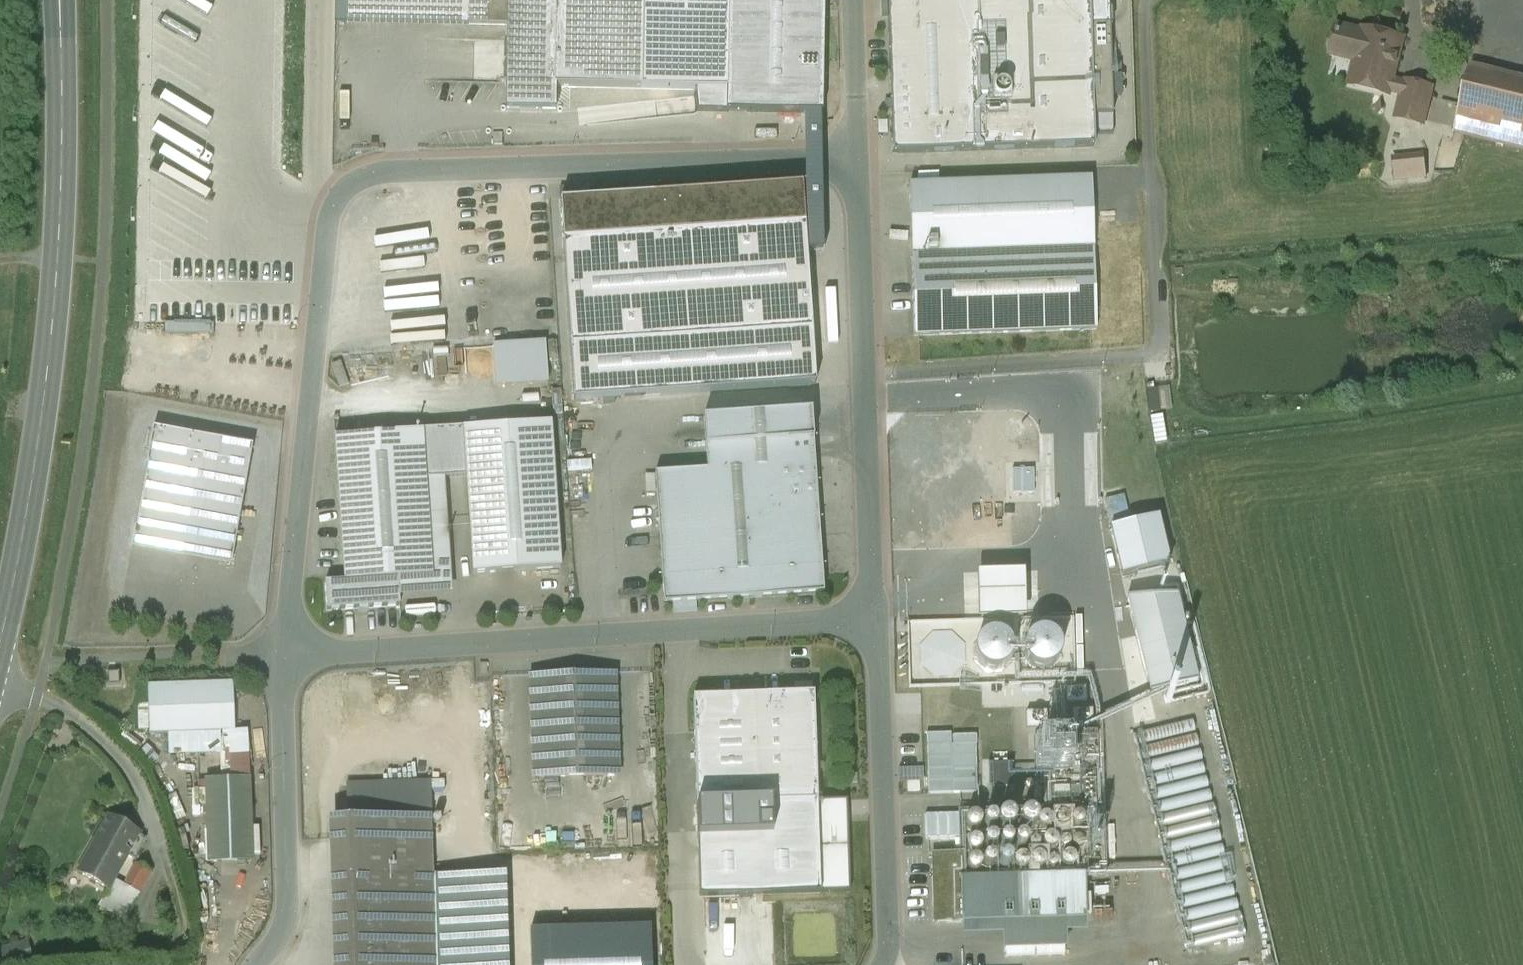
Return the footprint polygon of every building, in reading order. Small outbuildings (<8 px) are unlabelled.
[(347,24),(467,27),(467,25),(467,0),(347,0),(347,24)] [(467,25),(506,26),(507,0),(467,0),(467,25)] [(506,26),(505,111),(555,112),(556,88),(555,0),(507,0),(506,26)] [(556,88),(640,90),(642,0),(555,0),(556,88)] [(640,90),(727,91),(728,0),(642,0),(640,90)] [(894,154),(1094,148),(1090,0),(890,0),(894,154)] [(1402,41),(1363,31),(1362,33),(1338,27),(1332,54),(1334,55),(1334,53),(1333,53),(1334,50),(1357,55),(1350,83),(1389,93),(1390,92),(1401,95),(1404,83),(1393,81),(1402,41)] [(1471,67),(1454,132),(1465,135),(1522,149),(1522,80),(1471,67)] [(1432,89),(1405,82),(1401,95),(1396,118),(1424,124),(1432,89)] [(502,145),(502,134),(493,134),(493,146),(502,145)] [(1439,163),(1455,167),(1461,142),(1446,138),(1439,163)] [(1390,182),(1424,179),(1422,159),(1388,162),(1390,182)] [(803,188),(561,204),(574,402),(816,386),(803,188)] [(1093,250),(911,257),(914,337),(1096,330),(1093,250)] [(561,381),(559,339),(497,343),(499,385),(561,381)] [(811,412),(703,419),(707,471),(655,475),(664,604),(823,594),(811,412)] [(467,428),(476,570),(563,565),(554,423),(467,428)] [(253,448),(153,430),(146,470),(135,530),(235,548),(253,448)] [(422,432),(335,438),(344,583),(344,584),(398,580),(432,578),(430,553),(448,551),(447,528),(429,529),(422,432)] [(1169,564),(1157,517),(1111,529),(1123,575),(1169,564)] [(1022,573),(977,574),(979,620),(1023,619),(1022,573)] [(398,580),(344,584),(344,583),(325,584),(327,612),(400,607),(398,580)] [(1176,595),(1127,597),(1150,693),(1197,682),(1176,595)] [(1023,619),(979,620),(908,621),(910,687),(1077,683),(1076,618),(1023,619)] [(618,676),(529,678),(532,779),(621,777),(618,676)] [(233,685),(148,688),(150,736),(235,733),(233,685)] [(846,801),(817,802),(813,694),(693,698),(696,806),(697,806),(700,896),(849,892),(846,801)] [(1099,729),(1043,730),(1046,811),(1101,810),(1099,729)] [(967,745),(927,746),(928,794),(968,793),(967,745)] [(247,781),(208,782),(211,863),(250,861),(247,781)] [(919,782),(907,782),(907,792),(919,792),(919,782)] [(348,786),(349,821),(431,818),(429,783),(348,786)] [(1046,811),(961,814),(962,853),(962,879),(1083,876),(1103,876),(1101,810),(1046,811)] [(328,822),(333,964),(436,964),(433,878),(431,818),(349,821),(328,822)] [(101,840),(97,838),(78,872),(109,890),(115,880),(128,856),(124,854),(136,833),(113,820),(101,840)] [(147,839),(136,833),(124,854),(128,856),(135,860),(147,839)] [(962,853),(933,854),(935,923),(962,922),(961,879),(962,879),(962,853)] [(151,872),(137,864),(125,885),(139,893),(151,872)] [(433,878),(436,964),(507,964),(503,876),(433,878)] [(962,879),(961,879),(962,922),(1084,918),(1083,876),(962,879)] [(125,885),(115,880),(109,890),(100,906),(125,920),(139,893),(125,885)] [(532,934),(533,964),(649,964),(648,930),(532,934)]
